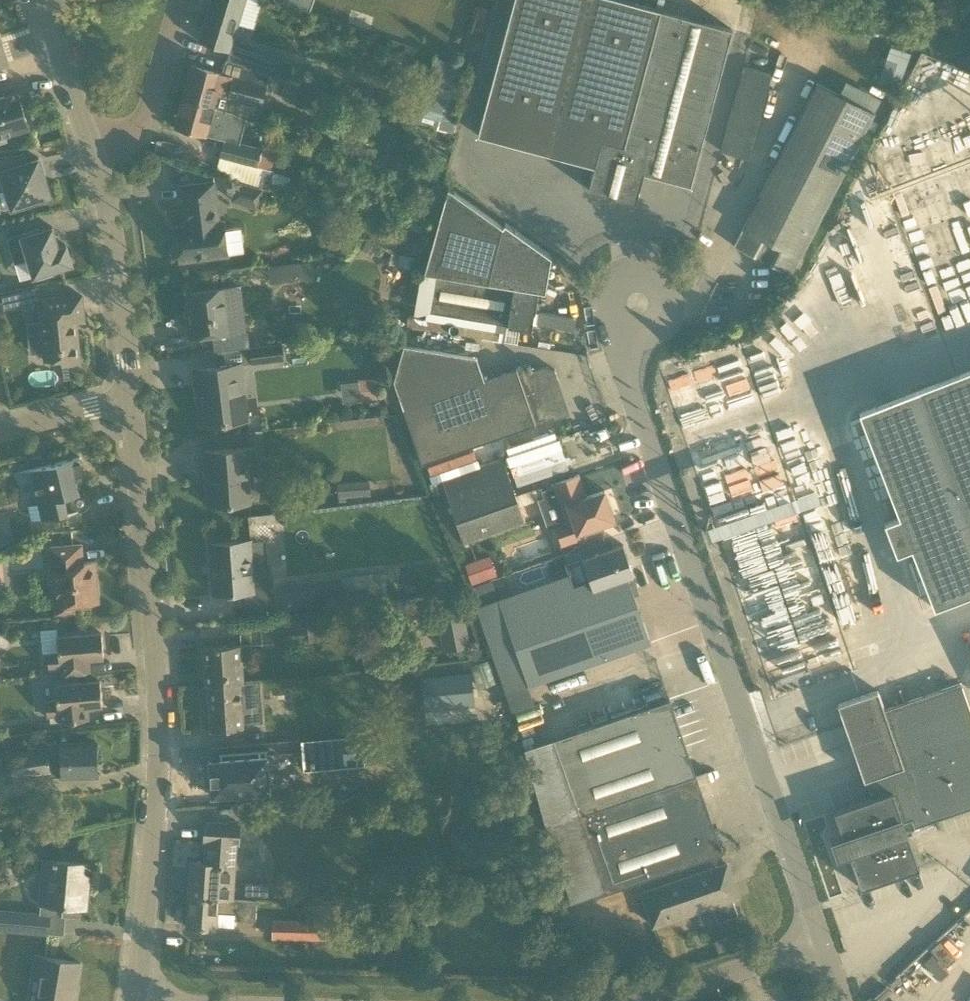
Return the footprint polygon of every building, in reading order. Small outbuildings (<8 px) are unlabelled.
[(199,41),(229,51),(231,44),(245,0),(211,0),(199,41)] [(695,166),(732,31),(660,11),(620,0),(514,0),(478,135),(594,166),(588,190),(635,203),(644,172),(690,185),(695,166)] [(0,36),(0,65),(9,62),(0,36)] [(229,51),(226,59),(244,66),(250,50),(231,44),(229,51)] [(904,73),(911,52),(890,45),(883,65),(904,73)] [(270,74),(281,78),(288,59),(264,50),(256,70),(270,74)] [(412,119),(451,128),(466,64),(427,54),(412,119)] [(191,65),(182,99),(227,111),(231,98),(246,102),(262,106),(270,74),(256,70),(244,66),(226,59),(221,73),(191,65)] [(749,159),(772,73),(743,66),(720,151),(749,159)] [(791,275),(800,257),(873,113),(817,84),(734,246),(756,257),(757,254),(771,261),(770,264),(791,275)] [(5,141),(4,136),(29,128),(28,123),(32,122),(28,109),(24,110),(18,93),(14,94),(13,93),(0,97),(0,143),(5,141)] [(182,99),(175,128),(194,133),(215,139),(220,140),(220,138),(225,140),(226,138),(230,139),(238,115),(232,113),(227,111),(182,99)] [(257,167),(262,148),(230,139),(226,138),(225,140),(221,157),(257,167)] [(0,156),(0,185),(4,184),(12,208),(10,208),(11,210),(47,201),(47,200),(44,201),(43,200),(51,198),(47,184),(39,158),(27,161),(24,152),(0,156)] [(182,226),(175,227),(177,237),(180,262),(200,259),(207,258),(208,263),(227,261),(227,256),(228,256),(227,254),(244,252),(241,228),(224,231),(223,221),(219,222),(214,182),(200,183),(180,185),(185,226),(182,226)] [(262,189),(238,182),(232,200),(256,208),(262,189)] [(448,186),(424,271),(435,272),(435,274),(429,312),(512,326),(532,329),(532,328),(542,329),(546,326),(546,325),(574,330),(576,318),(535,311),(539,282),(530,281),(550,255),(505,222),(503,226),(448,186)] [(42,227),(7,238),(15,263),(28,259),(34,276),(36,275),(38,279),(53,274),(52,270),(72,264),(66,245),(58,247),(52,227),(43,229),(42,227)] [(680,255),(692,258),(696,242),(684,239),(680,255)] [(310,261),(268,266),(270,283),(312,278),(310,261)] [(190,338),(209,335),(239,331),(237,316),(225,317),(222,288),(188,292),(191,318),(187,318),(190,338)] [(4,309),(16,306),(13,293),(1,296),(0,294),(0,310),(4,309)] [(82,295),(62,297),(39,299),(45,360),(61,359),(62,365),(80,363),(76,321),(84,321),(82,295)] [(238,347),(262,344),(260,325),(250,326),(251,332),(237,333),(238,347)] [(284,361),(282,344),(249,348),(251,364),(284,361)] [(484,380),(477,358),(404,346),(394,381),(422,463),(565,413),(555,383),(559,381),(554,369),(541,367),(532,370),(529,363),(515,368),(515,369),(484,380)] [(213,367),(194,370),(196,392),(200,425),(206,424),(226,422),(248,419),(247,417),(258,416),(256,395),(245,397),(241,364),(213,367)] [(859,413),(899,517),(884,523),(897,554),(911,549),(934,608),(969,595),(969,370),(859,413)] [(378,404),(377,376),(353,377),(354,405),(378,404)] [(693,532),(804,503),(803,496),(780,463),(779,458),(786,453),(794,465),(807,456),(798,458),(794,441),(780,421),(784,437),(774,443),(770,429),(751,442),(760,439),(745,449),(740,441),(737,432),(690,445),(701,487),(704,492),(710,515),(690,520),(693,532)] [(223,449),(204,451),(205,477),(207,506),(214,506),(233,505),(250,503),(247,464),(256,463),(255,447),(223,449)] [(39,502),(28,505),(32,522),(65,514),(65,515),(82,511),(84,510),(85,509),(87,508),(88,507),(89,505),(89,504),(90,502),(89,500),(89,498),(88,497),(87,495),(86,494),(85,493),(83,492),(82,492),(80,492),(79,492),(76,482),(85,479),(80,457),(66,460),(31,469),(31,470),(36,489),(39,502)] [(453,547),(464,543),(525,522),(503,459),(429,484),(439,515),(453,547)] [(525,460),(511,463),(513,476),(527,473),(525,460)] [(604,490),(586,496),(578,474),(553,482),(560,501),(567,522),(555,526),(565,554),(604,541),(599,526),(615,520),(604,490)] [(370,481),(337,483),(339,498),(371,495),(370,481)] [(276,541),(275,513),(250,514),(251,542),(276,541)] [(250,540),(230,542),(210,543),(214,593),(234,592),(246,591),(246,592),(254,592),(257,591),(257,588),(256,568),(252,568),(250,540)] [(61,546),(49,547),(55,614),(74,612),(74,604),(99,602),(95,561),(83,562),(81,544),(61,546)] [(498,598),(476,606),(511,710),(534,702),(529,685),(632,649),(651,643),(628,577),(634,575),(633,574),(623,544),(604,551),(582,558),(589,579),(574,584),(570,573),(498,598)] [(488,555),(464,563),(470,582),(495,575),(488,555)] [(284,610),(344,602),(400,595),(397,571),(281,585),(284,610)] [(469,583),(470,595),(494,593),(493,581),(469,583)] [(462,604),(435,610),(444,651),(470,646),(462,604)] [(306,612),(270,615),(272,639),(283,639),(283,634),(308,633),(309,641),(317,641),(314,611),(306,612)] [(101,633),(57,637),(58,652),(47,653),(49,674),(60,673),(60,674),(70,673),(90,671),(90,670),(86,671),(85,659),(103,657),(101,633)] [(211,730),(231,729),(242,728),(241,708),(245,708),(248,707),(251,705),(252,703),(254,700),(254,697),(254,694),(252,691),(249,688),(246,687),(243,686),(239,686),(239,683),(243,682),(241,660),(251,659),(250,645),(241,646),(241,644),(203,646),(205,685),(208,685),(211,730)] [(471,672),(422,676),(425,710),(474,706),(471,672)] [(100,681),(80,683),(55,685),(57,700),(46,701),(47,716),(58,715),(59,722),(69,721),(89,719),(89,718),(84,718),(83,706),(102,705),(100,681)] [(880,882),(919,868),(906,830),(969,808),(969,711),(960,683),(884,709),(877,690),(837,704),(864,780),(866,780),(872,798),(834,811),(861,888),(880,882)] [(608,891),(722,852),(702,793),(683,800),(670,764),(689,758),(669,699),(555,738),(608,891)] [(361,734),(300,739),(303,765),(364,760),(361,734)] [(0,756),(0,771),(2,781),(14,779),(51,772),(51,776),(78,775),(98,774),(97,743),(77,743),(60,744),(60,745),(9,753),(9,754),(0,756)] [(220,756),(210,756),(213,791),(270,786),(266,745),(220,749),(220,756)] [(327,790),(355,787),(353,763),(325,765),(326,774),(325,774),(327,790)] [(233,899),(236,844),(238,844),(240,824),(205,821),(204,841),(206,842),(204,863),(190,862),(188,896),(233,899)] [(44,859),(42,880),(50,881),(48,904),(62,905),(61,915),(80,917),(81,907),(86,908),(90,864),(70,862),(44,859)] [(717,922),(731,917),(738,915),(731,895),(736,893),(726,864),(642,893),(653,926),(712,905),(717,922)] [(245,895),(257,895),(267,895),(268,883),(245,882),(245,895)] [(252,901),(233,899),(188,896),(186,926),(217,928),(218,912),(235,913),(235,920),(255,921),(257,901),(252,901)] [(0,911),(0,929),(48,933),(49,915),(0,911)] [(337,922),(273,921),(273,937),(337,938),(337,922)] [(33,974),(42,976),(38,1000),(74,1000),(80,963),(60,959),(37,955),(33,974)] [(556,966),(555,981),(566,982),(567,966),(556,966)]
